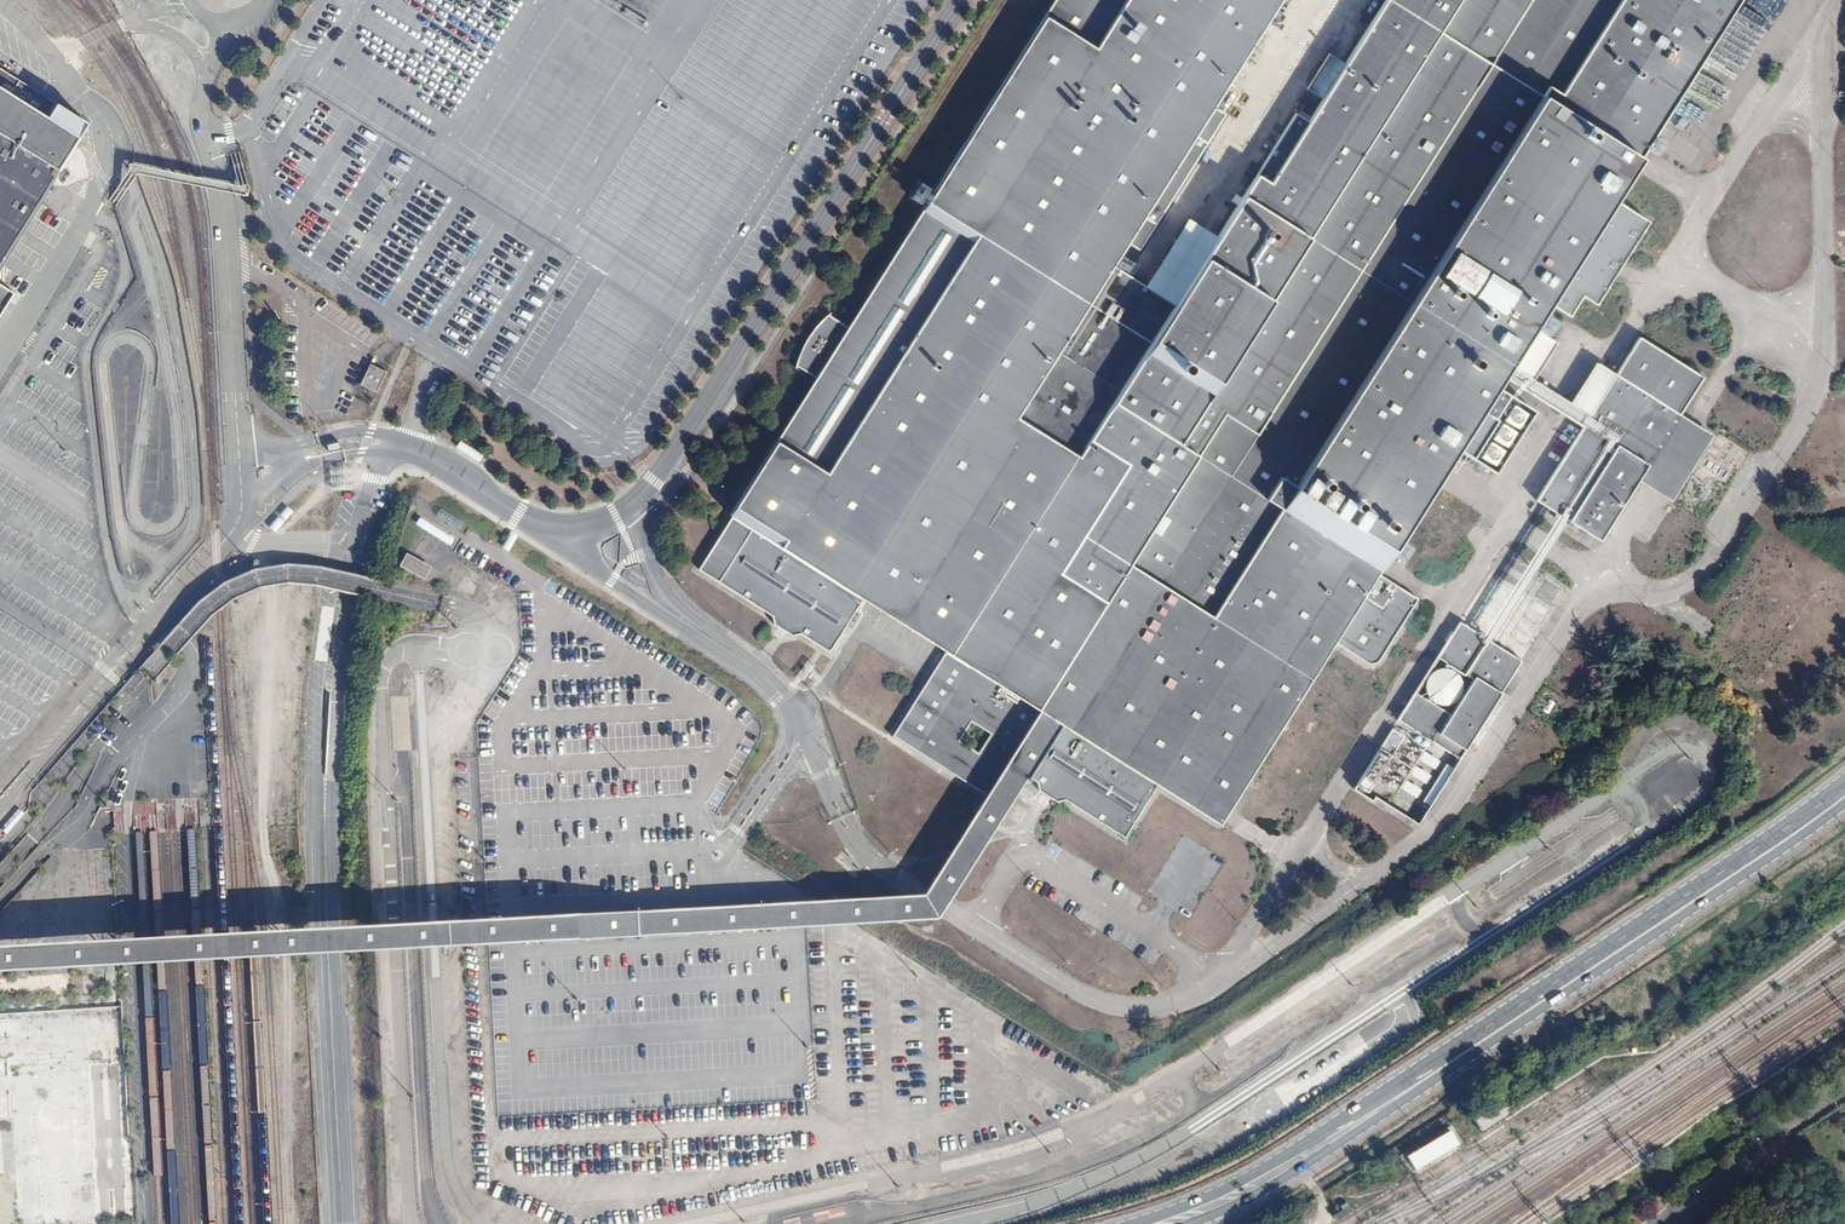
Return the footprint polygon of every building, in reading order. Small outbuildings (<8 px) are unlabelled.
[(849,329),(827,318),(821,323),(811,334),(805,345),(799,360),(798,368),(815,379),(729,517),(731,518),(699,571),(704,574),(775,618),(772,623),(793,636),(798,639),(833,660),(867,605),(949,656),(895,743),(987,798),(979,812),(1000,825),(1010,809),(1029,780),(1037,784),(1039,791),(1055,802),(1064,802),(1121,836),(1157,787),(1217,824),(1339,644),(1367,663),(1374,663),(1380,659),(1415,602),(1377,577),(1458,454),(1492,473),(1531,414),(1497,393),(1506,379),(1568,418),(1582,427),(1535,502),(1601,544),(1639,481),(1679,419),(1704,378),(1644,341),(1621,379),(1600,366),(1574,407),(1532,380),(1513,368),(1535,332),(1552,306),(1569,316),(1582,296),(1596,304),(1648,223),(1618,204),(1743,0),(1386,0),(1309,122),(1295,113),(1175,305),(1115,267),(1129,245),(1140,252),(1227,115),(1214,107),(1282,0),(1057,0),(849,329)] [(87,123),(0,67),(0,262),(87,123)] [(910,184),(902,194),(915,203),(922,192),(910,184)] [(1535,332),(1513,368),(1532,380),(1556,344),(1535,332)] [(358,384),(375,391),(384,370),(367,363),(358,384)] [(1710,438),(1679,419),(1639,481),(1670,500),(1710,438)] [(402,554),(396,567),(423,578),(428,565),(402,554)] [(1421,827),(1516,655),(1451,619),(1356,792),(1421,827)] [(0,955),(0,977),(471,951),(937,925),(1000,825),(979,812),(923,901),(469,929),(0,955)] [(1057,856),(1060,845),(1052,843),(1049,853),(1057,856)] [(118,1010),(0,1018),(0,1133),(13,1132),(16,1166),(67,1162),(66,1153),(95,1151),(95,1159),(116,1157),(117,1166),(97,1167),(98,1179),(122,1177),(121,1160),(127,1160),(118,1010)] [(1412,1172),(1458,1151),(1450,1133),(1403,1153),(1412,1172)] [(69,1179),(75,1186),(92,1173),(81,1158),(66,1170),(71,1177),(69,1179)] [(1336,1221),(1351,1212),(1347,1205),(1331,1213),(1336,1221)]
